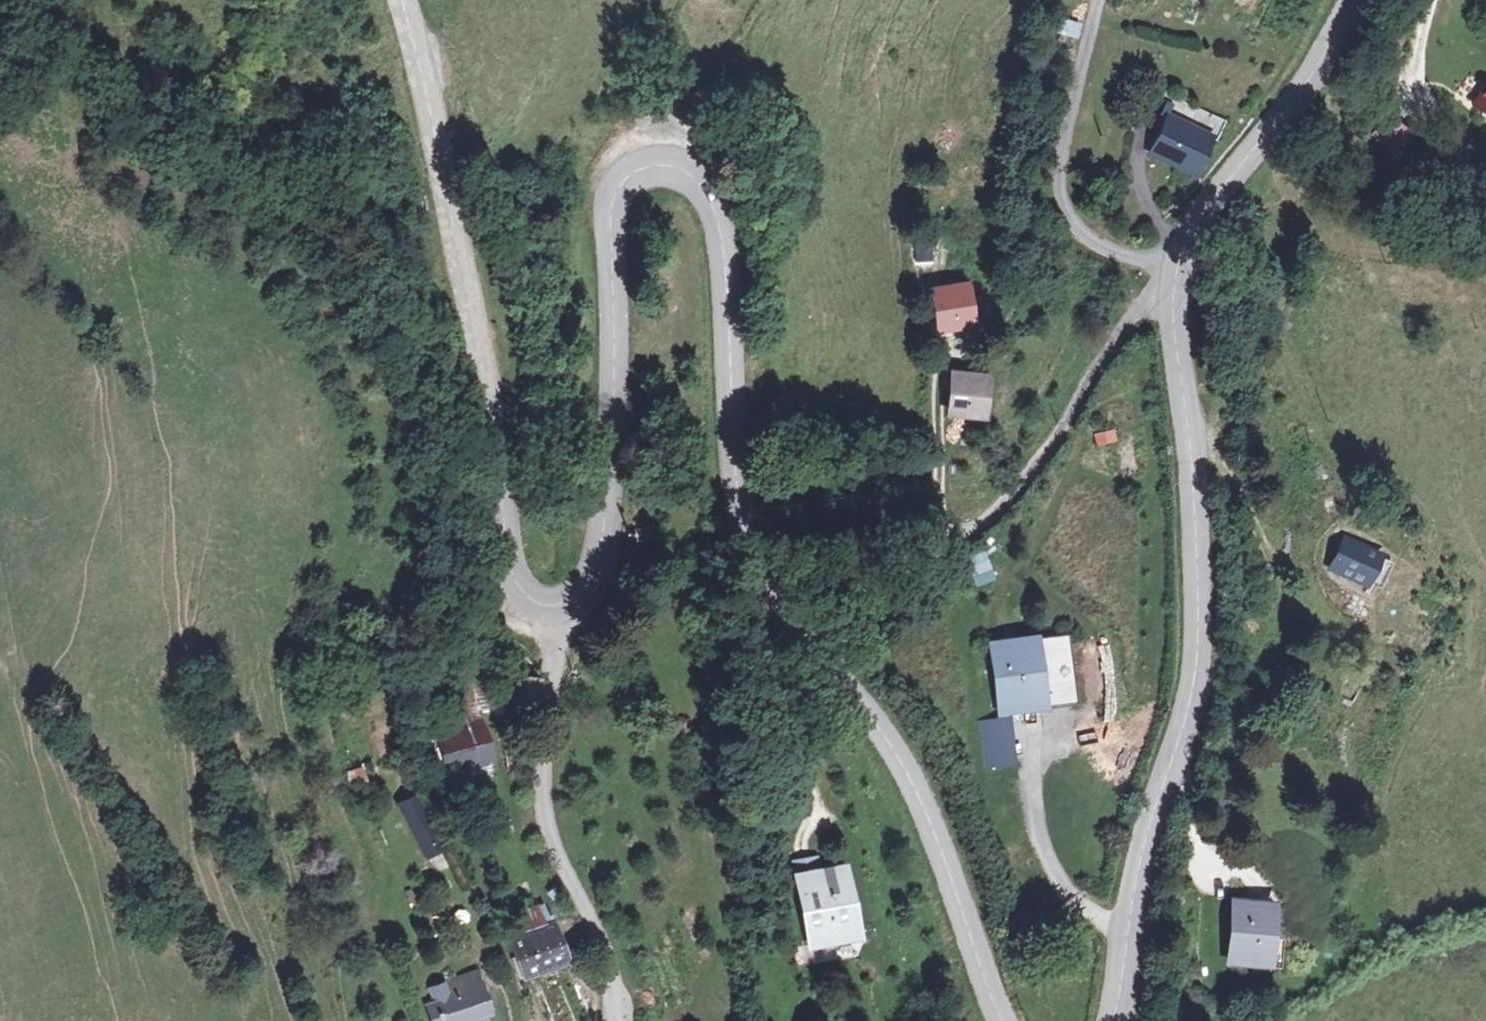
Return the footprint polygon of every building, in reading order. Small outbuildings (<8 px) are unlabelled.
[(1473,100),(1485,112),(1485,85),(1473,100)] [(1212,137),(1170,119),(1152,155),(1194,174),(1212,137)] [(1408,133),(1397,124),(1379,145),(1390,153),(1408,133)] [(971,286),(938,290),(943,325),(975,321),(971,286)] [(986,378),(953,376),(951,412),(984,414),(986,378)] [(1093,434),(1096,447),(1117,442),(1114,429),(1093,434)] [(1375,558),(1341,542),(1331,565),(1365,581),(1375,558)] [(987,550),(967,555),(975,587),(995,582),(987,550)] [(1071,635),(1035,640),(1044,705),(1045,711),(1081,706),(1071,635)] [(1035,640),(995,646),(1005,710),(1044,705),(1035,640)] [(484,652),(469,653),(472,679),(476,710),(478,710),(491,707),(484,652)] [(472,679),(456,681),(460,714),(476,710),(472,679)] [(476,710),(460,714),(463,729),(482,725),(478,710),(476,710)] [(985,728),(992,768),(1019,763),(1012,723),(985,728)] [(463,729),(441,734),(450,771),(471,766),(474,778),(486,775),(487,781),(495,779),(482,725),(463,729)] [(360,770),(347,776),(355,796),(369,791),(360,770)] [(399,807),(407,821),(426,854),(447,842),(427,807),(419,795),(399,807)] [(842,851),(798,861),(813,928),(856,919),(842,851)] [(1277,902),(1241,900),(1239,955),(1274,958),(1277,902)] [(525,935),(510,940),(523,978),(570,962),(556,923),(548,926),(540,904),(518,912),(525,935)] [(432,986),(445,1020),(469,1020),(493,1013),(479,973),(432,986)]
